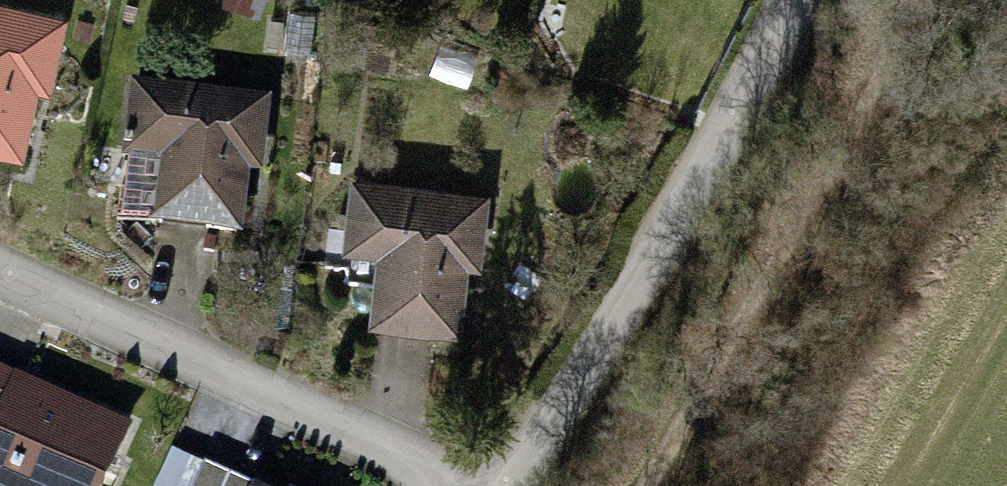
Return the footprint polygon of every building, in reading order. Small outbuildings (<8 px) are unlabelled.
[(0,5),(0,154),(19,158),(49,15),(0,5)] [(257,97),(121,81),(112,158),(145,162),(137,224),(240,236),(257,97)] [(477,185),(339,172),(330,261),(368,265),(363,323),(462,333),(477,185)] [(536,277),(508,263),(492,294),(520,308),(536,277)] [(0,364),(0,485),(89,485),(120,417),(0,364)] [(193,464),(183,485),(242,485),(193,464)]
